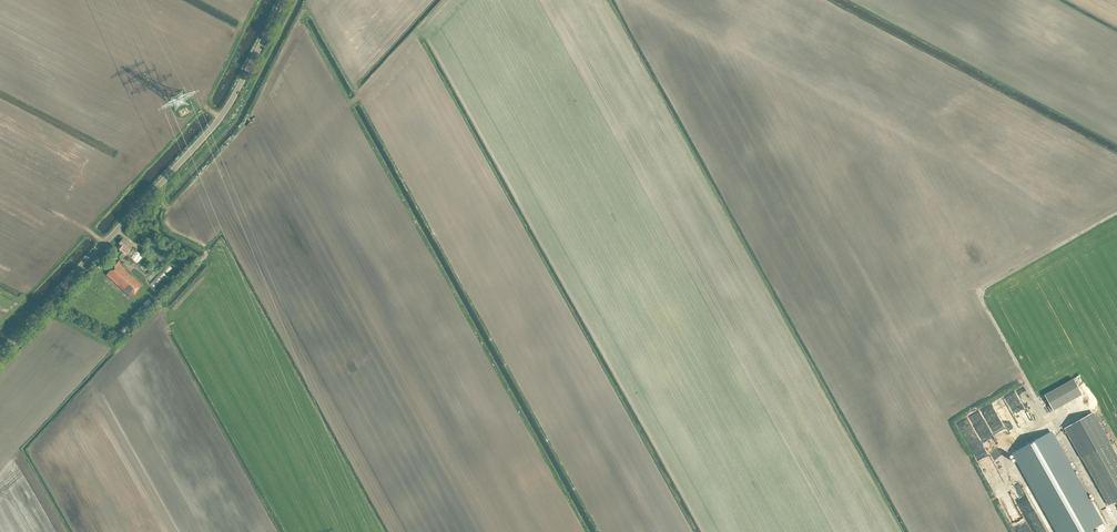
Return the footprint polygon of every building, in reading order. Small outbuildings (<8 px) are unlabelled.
[(133,246),(123,238),(119,244),(120,245),(117,248),(121,251),(123,249),(127,253),(133,246)] [(142,256),(136,251),(131,258),(137,263),(142,256)] [(131,298),(143,284),(119,261),(106,275),(131,298)] [(146,271),(150,267),(145,263),(142,267),(146,271)] [(157,287),(173,267),(168,264),(153,284),(157,287)] [(153,271),(155,269),(152,266),(146,273),(150,276),(154,271),(153,271)] [(145,312),(153,304),(148,299),(137,311),(142,316),(146,312),(145,312)] [(1049,392),(1057,409),(1087,394),(1079,377),(1049,392)] [(1109,443),(1093,413),(1065,428),(1082,458),(1109,443)] [(1051,432),(1013,453),(1057,531),(1095,531),(1093,529),(1103,524),(1051,432)] [(1109,443),(1082,458),(1109,505),(1115,501),(1116,500),(1116,456),(1109,443)]
